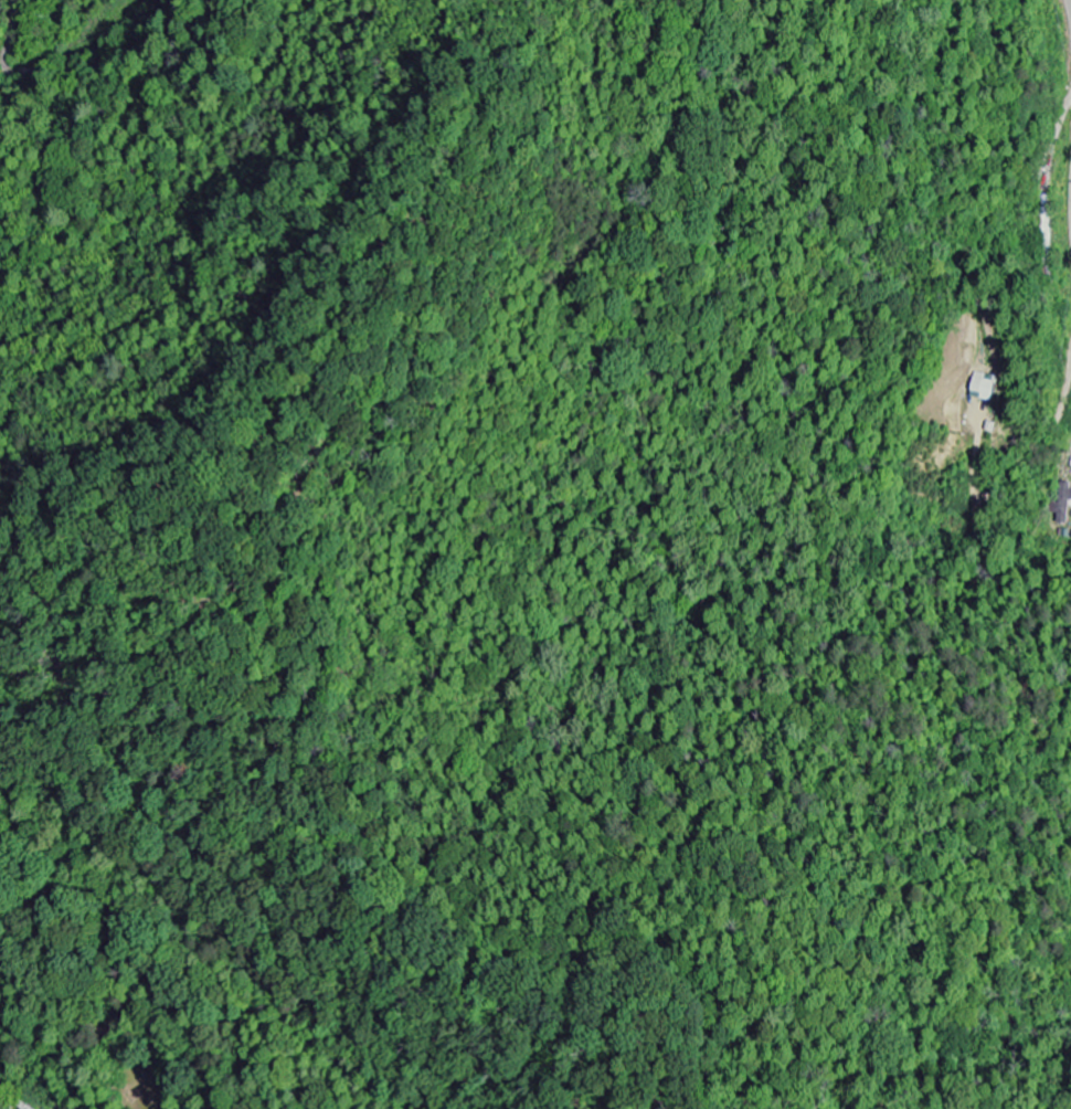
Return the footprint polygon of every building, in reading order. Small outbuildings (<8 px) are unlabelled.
[(1002,382),(988,380),(989,375),(977,373),(972,399),(998,404),(1002,382)]
